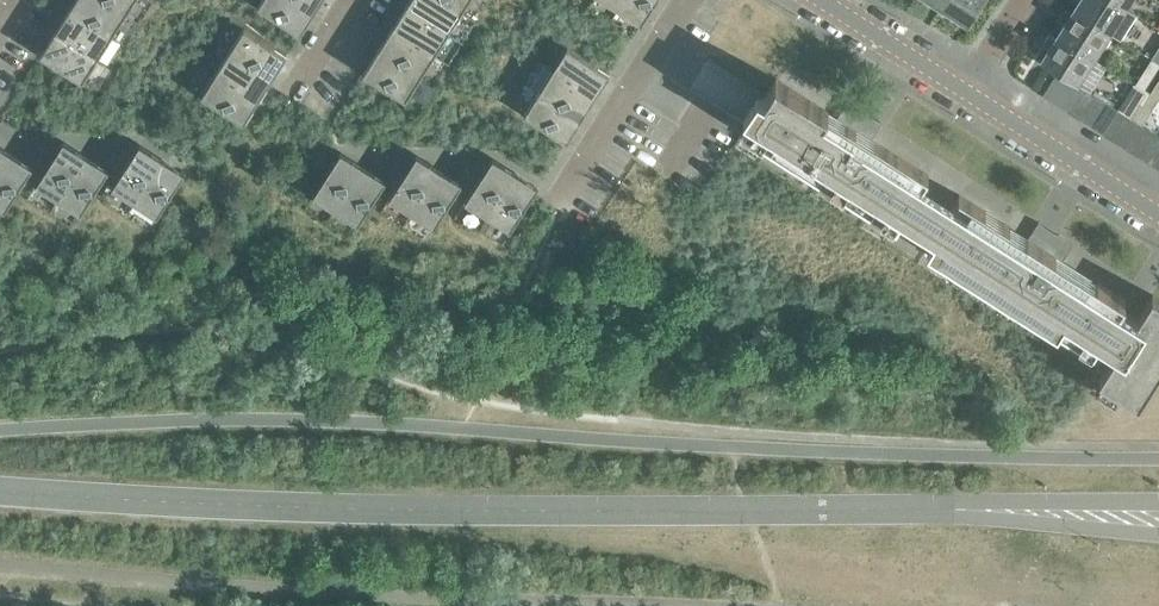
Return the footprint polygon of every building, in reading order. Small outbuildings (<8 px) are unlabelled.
[(104,0),(75,0),(69,9),(111,35),(125,14),(104,0)] [(125,14),(134,0),(104,0),(125,14)] [(315,9),(301,0),(262,0),(258,5),(301,32),(315,9)] [(321,0),(301,0),(315,9),(321,0)] [(406,5),(448,32),(462,10),(445,0),(409,0),(406,5)] [(462,10),(469,0),(445,0),(462,10)] [(619,8),(642,22),(656,0),(624,0),(619,8)] [(983,0),(947,0),(942,8),(966,23),(968,24),(983,0)] [(1073,9),(1111,33),(1120,39),(1136,14),(1127,8),(1115,0),(1079,0),(1073,9)] [(448,32),(406,5),(392,27),(434,54),(448,32)] [(1095,58),(1111,33),(1073,9),(1071,12),(1065,8),(1060,15),(1067,19),(1057,34),(1095,58)] [(69,9),(55,30),(98,57),(111,35),(69,9)] [(230,50),(272,77),(287,54),(244,27),(230,50)] [(392,27),(378,49),(421,76),(434,54),(392,27)] [(98,57),(55,30),(41,53),(83,80),(98,57)] [(1041,60),(1058,70),(1070,78),(1079,83),(1095,58),(1057,34),(1056,37),(1049,33),(1044,40),(1051,44),(1041,60)] [(553,68),(595,95),(610,72),(567,46),(553,68)] [(421,76),(378,49),(364,71),(406,98),(421,76)] [(259,98),(272,77),(230,50),(216,71),(259,98)] [(929,174),(872,138),(882,122),(848,100),(837,116),(776,77),(766,93),(709,57),(708,58),(765,95),(755,110),(747,124),(690,87),(689,89),(746,125),(744,128),(897,225),(903,214),(934,234),(927,244),(1094,349),(1100,339),(1117,350),(1099,378),(1120,392),(1139,403),(1158,372),(1158,298),(1153,293),(1138,317),(1121,306),(1126,299),(1063,259),(1073,243),(1038,221),(1028,237),(959,194),(955,201),(924,181),(929,174)] [(1144,89),(1157,69),(1148,64),(1135,84),(1144,89)] [(582,117),(595,95),(553,68),(539,90),(582,117)] [(1043,95),(1055,103),(1070,78),(1058,70),(1043,95)] [(202,94),(244,121),(259,98),(216,71),(202,94)] [(1079,83),(1070,78),(1055,103),(1067,111),(1083,86),(1079,83)] [(1150,93),(1158,98),(1158,97),(1158,79),(1150,93)] [(1129,95),(1119,109),(1131,117),(1148,91),(1144,89),(1135,84),(1129,95)] [(1095,93),(1083,86),(1067,111),(1079,118),(1095,93)] [(525,113),(567,139),(582,117),(539,90),(525,113)] [(1148,91),(1131,117),(1143,124),(1152,110),(1158,98),(1150,93),(1148,91)] [(1107,101),(1095,93),(1079,118),(1091,126),(1107,101)] [(1119,109),(1107,101),(1091,126),(1104,134),(1119,109)] [(1104,134),(1116,141),(1131,117),(1119,109),(1104,134)] [(1143,124),(1131,117),(1116,141),(1128,149),(1143,124)] [(1143,124),(1128,149),(1140,156),(1156,132),(1143,124)] [(1158,153),(1158,134),(1156,132),(1140,156),(1152,164),(1158,153)] [(65,139),(63,141),(43,173),(36,183),(59,198),(87,153),(65,139)] [(161,158),(163,156),(140,142),(118,176),(112,186),(135,201),(161,158)] [(10,152),(11,150),(0,143),(0,168),(10,152)] [(10,152),(0,168),(0,206),(5,209),(32,166),(34,164),(11,150),(10,152)] [(341,150),(340,152),(324,178),(313,194),(336,208),(364,164),(341,150)] [(81,212),(108,170),(110,167),(87,153),(59,198),(81,212)] [(417,153),(416,155),(396,187),(389,197),(412,211),(440,167),(417,153)] [(493,155),(492,158),(472,190),(465,200),(488,214),(515,172),(516,170),(493,155)] [(163,156),(161,158),(135,201),(157,215),(186,170),(163,156)] [(358,223),(385,181),(387,178),(364,164),(336,208),(358,223)] [(434,226),(461,184),(463,181),(440,167),(412,211),(434,226)] [(516,170),(515,172),(488,214),(510,229),(532,194),(537,187),(539,184),(516,170)]
